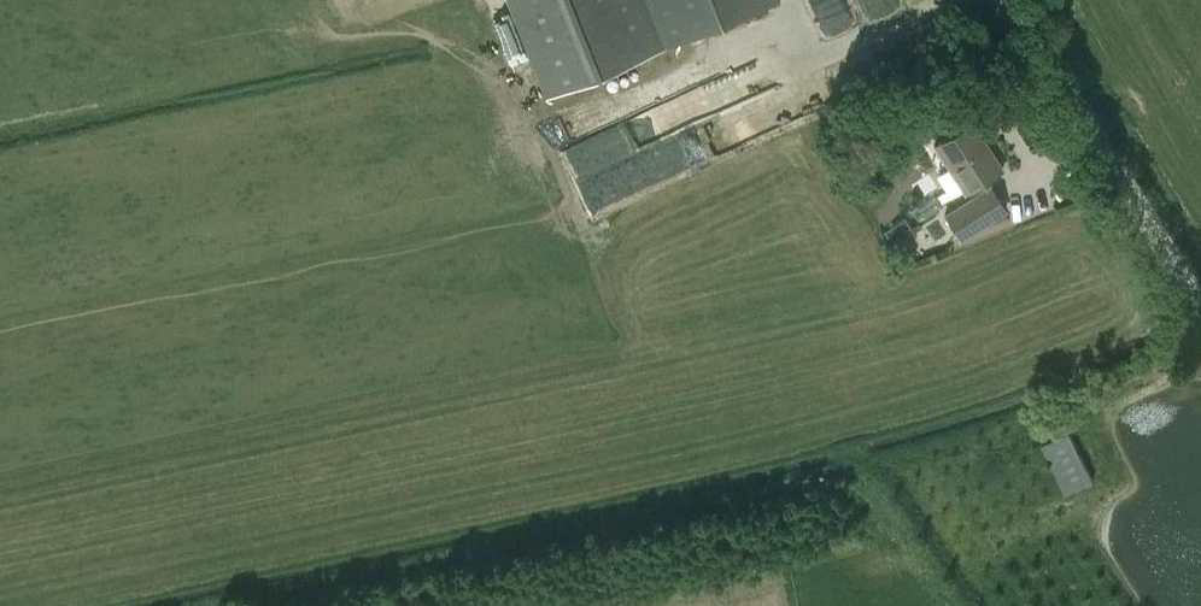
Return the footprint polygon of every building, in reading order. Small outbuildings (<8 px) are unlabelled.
[(546,95),(780,3),(779,0),(508,0),(546,95)] [(761,61),(649,109),(666,147),(642,157),(651,179),(787,120),(761,61)] [(972,121),(934,145),(949,168),(937,176),(946,190),(937,196),(941,203),(962,189),(965,193),(1002,169),(972,121)] [(1006,209),(1003,204),(989,184),(943,214),(960,240),(1006,209)] [(1063,491),(1092,479),(1071,429),(1041,441),(1063,491)]
